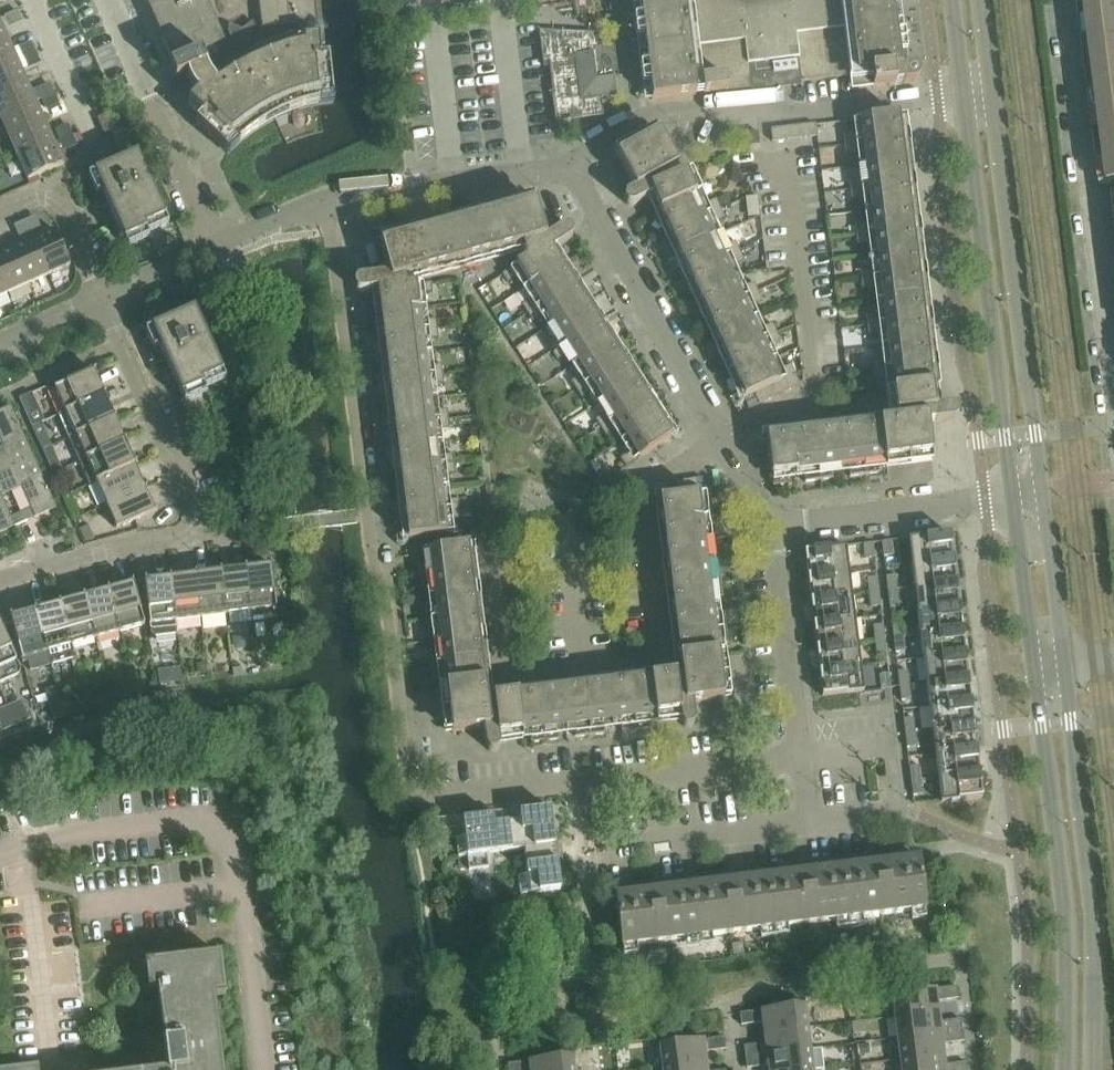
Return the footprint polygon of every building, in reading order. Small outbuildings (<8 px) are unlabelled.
[(174,66),(170,68),(170,70),(171,70),(176,80),(175,80),(176,82),(187,77),(189,84),(194,91),(198,96),(188,105),(202,118),(199,121),(196,124),(225,152),(230,157),(240,147),(239,146),(251,136),(266,126),(276,120),(288,115),(304,110),(320,106),(320,108),(327,106),(334,106),(330,58),(323,59),(324,60),(321,60),(318,41),(299,45),(298,32),(317,30),(314,0),(145,0),(174,66)] [(751,88),(752,92),(797,87),(796,83),(849,76),(843,28),(851,27),(859,90),(903,84),(904,86),(905,86),(905,84),(913,83),(914,83),(916,82),(917,81),(918,80),(919,79),(919,78),(920,76),(920,75),(919,73),(919,72),(918,70),(917,69),(916,69),(914,68),(913,68),(911,68),(901,69),(893,0),(639,0),(640,6),(652,101),(696,95),(690,47),(698,46),(703,94),(751,88)] [(1078,6),(1101,186),(1113,185),(1113,0),(1078,0),(1078,6)] [(21,20),(17,11),(4,17),(8,26),(21,20)] [(9,40),(0,21),(0,44),(9,40)] [(543,64),(549,64),(546,39),(546,38),(593,40),(594,54),(610,53),(613,75),(617,74),(610,36),(540,32),(543,64)] [(575,57),(594,54),(593,40),(546,38),(546,39),(549,64),(556,121),(602,116),(601,103),(597,104),(596,99),(581,101),(575,57)] [(18,61),(9,40),(0,44),(0,69),(18,61)] [(19,50),(23,59),(36,53),(32,45),(19,50)] [(36,53),(23,59),(27,67),(40,62),(36,53)] [(610,53),(594,54),(575,57),(581,101),(596,99),(616,96),(613,75),(610,53)] [(0,69),(0,95),(27,82),(18,61),(0,69)] [(42,101),(55,95),(50,86),(33,94),(27,82),(0,95),(0,118),(1,120),(37,103),(42,101)] [(55,95),(42,101),(45,109),(58,103),(55,95)] [(37,103),(1,120),(10,140),(46,124),(37,103)] [(767,437),(773,487),(788,485),(787,474),(803,472),(805,483),(833,480),(832,469),(848,466),(849,478),(879,474),(877,463),(932,456),(928,424),(952,421),(955,420),(957,418),(958,416),(958,413),(957,411),(956,409),(953,407),(951,407),(935,409),(924,320),(898,115),(860,120),(862,134),(844,136),(846,156),(864,154),(867,179),(850,181),(852,201),(869,198),(873,224),(855,226),(858,245),(875,243),(878,269),(861,271),(863,290),(881,288),(884,314),(866,317),(869,336),(886,334),(889,359),(872,361),(874,381),(892,379),(897,421),(767,437)] [(10,140),(19,161),(55,145),(46,124),(10,140)] [(771,131),(772,143),(817,137),(816,126),(771,131)] [(56,133),(60,143),(73,137),(69,127),(56,133)] [(746,134),(748,148),(760,146),(758,133),(746,134)] [(754,395),(759,405),(801,386),(791,365),(775,373),(765,350),(781,342),(773,324),(757,332),(746,308),(762,301),(754,283),(738,291),(728,267),(744,260),(736,242),(719,249),(708,225),(725,218),(716,200),(700,207),(685,174),(666,182),(663,176),(678,168),(659,134),(617,156),(635,190),(627,194),(625,196),(624,198),(624,201),(625,203),(627,205),(629,207),(632,207),(634,206),(652,196),(744,399),(754,395)] [(73,137),(60,143),(55,145),(19,161),(28,181),(64,165),(59,152),(76,144),(73,137)] [(97,207),(98,211),(109,206),(125,242),(147,232),(145,229),(166,219),(138,155),(94,174),(102,192),(96,194),(101,205),(97,207)] [(389,276),(361,279),(359,279),(358,280),(357,281),(356,282),(355,283),(354,284),(354,285),(354,287),(354,288),(355,289),(356,291),(357,292),(358,292),(359,293),(360,293),(362,293),(377,291),(408,540),(447,535),(445,521),(461,519),(458,500),(443,502),(440,477),(455,475),(453,455),(437,457),(434,432),(450,430),(447,410),(432,412),(428,387),(444,385),(442,365),(426,367),(423,341),(439,339),(436,320),(420,322),(417,295),(433,293),(432,283),(407,287),(405,279),(523,247),(526,260),(502,275),(508,283),(521,275),(535,298),(522,306),(533,323),(546,314),(560,336),(547,344),(557,361),(571,353),(584,374),(571,383),(582,399),(595,391),(609,412),(596,420),(606,437),(619,428),(634,451),(621,459),(626,468),(672,438),(553,252),(570,241),(571,240),(572,239),(572,238),(573,236),(573,235),(573,233),(573,232),(572,231),(570,229),(569,228),(568,228),(566,228),(565,228),(564,228),(562,229),(546,240),(535,202),(381,245),(389,276)] [(25,222),(30,235),(39,231),(33,218),(25,222)] [(30,235),(25,222),(16,225),(22,238),(30,235)] [(33,239),(49,276),(70,266),(54,230),(33,239)] [(12,249),(28,285),(49,276),(33,239),(12,249)] [(8,294),(28,285),(12,249),(0,254),(0,277),(8,294)] [(154,362),(155,366),(166,361),(182,397),(204,387),(202,384),(223,374),(195,310),(152,330),(159,347),(153,349),(158,360),(154,362)] [(55,390),(65,414),(106,395),(105,395),(103,395),(94,374),(96,373),(95,372),(55,390)] [(21,400),(33,427),(45,422),(34,395),(21,400)] [(69,440),(116,418),(114,419),(104,397),(106,396),(106,395),(65,414),(59,417),(69,440)] [(34,458),(11,406),(0,411),(0,440),(3,447),(0,448),(0,474),(34,458)] [(195,427),(200,438),(243,419),(238,408),(195,427)] [(79,463),(126,441),(124,442),(114,420),(116,419),(116,418),(69,440),(79,463)] [(89,486),(96,483),(136,464),(134,465),(125,443),(126,442),(126,441),(79,463),(89,486)] [(2,496),(21,488),(35,518),(56,509),(56,508),(34,458),(0,474),(0,496),(0,497),(2,496)] [(136,464),(96,483),(106,506),(147,487),(146,487),(144,488),(135,466),(137,465),(136,464)] [(147,487),(106,506),(117,529),(157,511),(157,510),(155,511),(145,489),(147,488),(147,487)] [(717,646),(724,645),(728,644),(725,615),(714,616),(712,600),(723,598),(719,570),(708,572),(706,555),(717,554),(714,525),(703,527),(701,510),(712,509),(710,493),(660,499),(681,674),(487,698),(468,546),(429,551),(430,560),(419,562),(423,590),(434,588),(436,605),(425,606),(428,635),(439,633),(441,650),(430,651),(434,681),(445,679),(452,734),(483,730),(485,747),(486,748),(486,749),(488,751),(489,752),(491,752),(493,753),(496,752),(497,751),(498,750),(499,749),(499,747),(499,745),(498,737),(530,733),(531,744),(559,741),(558,729),(574,727),(576,739),(605,735),(604,724),(620,722),(622,733),(650,729),(648,718),(680,714),(681,723),(682,725),(683,727),(686,728),(689,728),(691,728),(693,726),(694,724),(695,721),(693,704),(724,700),(717,646)] [(15,527),(11,518),(2,496),(0,497),(0,496),(0,534),(15,527)] [(11,518),(15,527),(28,521),(24,512),(11,518)] [(908,539),(911,564),(953,559),(950,534),(908,539)] [(882,543),(884,557),(894,556),(892,542),(882,543)] [(864,545),(865,559),(875,558),(873,544),(864,545)] [(804,552),(808,577),(849,572),(846,547),(804,552)] [(956,583),(953,559),(911,564),(914,588),(956,583)] [(251,612),(252,623),(278,620),(271,565),(270,565),(270,567),(246,570),(251,612)] [(251,612),(246,570),(246,569),(246,568),(245,568),(245,570),(221,573),(226,615),(251,612)] [(195,576),(200,618),(226,615),(221,573),(221,571),(220,571),(220,573),(196,576),(196,574),(195,574),(195,576)] [(808,577),(811,601),(852,596),(849,572),(808,577)] [(200,618),(195,576),(171,579),(176,621),(200,618)] [(886,577),(888,592),(898,590),(896,576),(886,577)] [(176,621),(171,579),(171,577),(170,577),(170,579),(146,582),(146,580),(145,581),(151,634),(156,637),(178,635),(176,621)] [(868,580),(869,594),(879,593),(878,578),(868,580)] [(108,590),(120,633),(145,626),(133,583),(132,583),(132,585),(109,591),(108,590)] [(914,588),(917,612),(959,607),(956,583),(914,588)] [(84,597),(95,640),(120,633),(108,590),(107,590),(108,592),(85,598),(84,596),(84,597)] [(898,590),(888,592),(890,606),(900,605),(898,590)] [(879,593),(869,594),(871,608),(881,607),(879,593)] [(852,596),(811,601),(813,625),(855,620),(852,596)] [(59,603),(71,646),(95,640),(84,597),(83,597),(83,599),(60,605),(60,603),(59,603)] [(35,610),(47,653),(71,646),(59,603),(58,603),(59,605),(36,612),(36,610),(35,610)] [(962,631),(959,607),(917,612),(920,636),(962,631)] [(47,653),(35,610),(34,610),(35,612),(12,619),(11,617),(10,617),(22,660),(47,653)] [(855,620),(813,625),(816,648),(858,643),(855,620)] [(892,625),(894,639),(904,638),(902,623),(892,625)] [(19,675),(21,670),(0,624),(0,683),(19,675)] [(873,627),(875,641),(885,640),(883,626),(873,627)] [(965,655),(962,631),(920,636),(923,659),(965,655)] [(904,638),(894,639),(896,653),(905,652),(904,638)] [(885,640),(875,641),(877,655),(887,654),(885,640)] [(816,648),(819,672),(861,667),(858,643),(816,648)] [(968,678),(965,655),(923,659),(926,683),(968,678)] [(861,667),(819,672),(822,697),(864,692),(861,667)] [(898,673),(900,686),(910,685),(908,672),(898,673)] [(891,689),(889,675),(879,676),(881,690),(891,689)] [(926,683),(929,707),(971,702),(968,678),(926,683)] [(910,685),(900,686),(901,701),(911,700),(910,685)] [(3,732),(33,726),(28,701),(0,706),(0,718),(3,732)] [(929,707),(932,731),(974,726),(971,702),(929,707)] [(904,720),(905,734),(915,733),(914,719),(904,720)] [(974,726),(932,731),(935,755),(977,750),(974,726)] [(915,733),(905,734),(907,749),(917,748),(915,733)] [(935,755),(938,778),(980,774),(977,750),(935,755)] [(910,768),(911,782),(921,780),(919,767),(910,768)] [(980,774),(938,778),(941,804),(983,799),(980,774)] [(921,780),(911,782),(913,796),(923,795),(921,780)] [(511,852),(524,850),(555,846),(550,809),(520,813),(521,822),(507,824),(511,852)] [(511,852),(507,824),(494,826),(493,816),(462,820),(465,839),(456,840),(458,858),(467,857),(469,871),(489,868),(487,855),(511,852)] [(555,846),(524,850),(527,876),(518,877),(520,895),(521,895),(522,899),(513,901),(514,909),(529,907),(528,894),(560,890),(555,846)] [(843,868),(849,920),(925,910),(919,858),(843,868)] [(843,868),(768,877),(775,929),(849,920),(843,868)] [(694,886),(700,938),(775,929),(768,877),(694,886)] [(700,938),(694,886),(616,896),(622,948),(700,938)] [(598,905),(600,922),(612,921),(609,903),(598,905)] [(212,985),(224,983),(220,956),(191,960),(193,970),(146,976),(148,992),(157,991),(167,1069),(223,1069),(212,985)] [(892,995),(894,1017),(938,1012),(937,1001),(958,999),(957,987),(892,995)] [(763,1023),(764,1034),(808,1028),(805,1006),(740,1014),(741,1026),(763,1023)] [(894,1017),(897,1039),(962,1031),(961,1020),(940,1022),(938,1012),(894,1017)] [(808,1028),(764,1034),(765,1044),(744,1047),(745,1058),(810,1050),(808,1028)] [(897,1039),(900,1061),(944,1055),(942,1044),(964,1042),(962,1031),(897,1039)] [(659,1046),(662,1068),(706,1063),(705,1052),(726,1050),(724,1038),(659,1046)] [(768,1069),(813,1069),(810,1050),(745,1058),(747,1069),(768,1066),(768,1069)] [(900,1061),(901,1069),(967,1069),(966,1063),(945,1065),(944,1055),(900,1061)] [(572,1057),(507,1065),(508,1069),(574,1069),(572,1057)]
